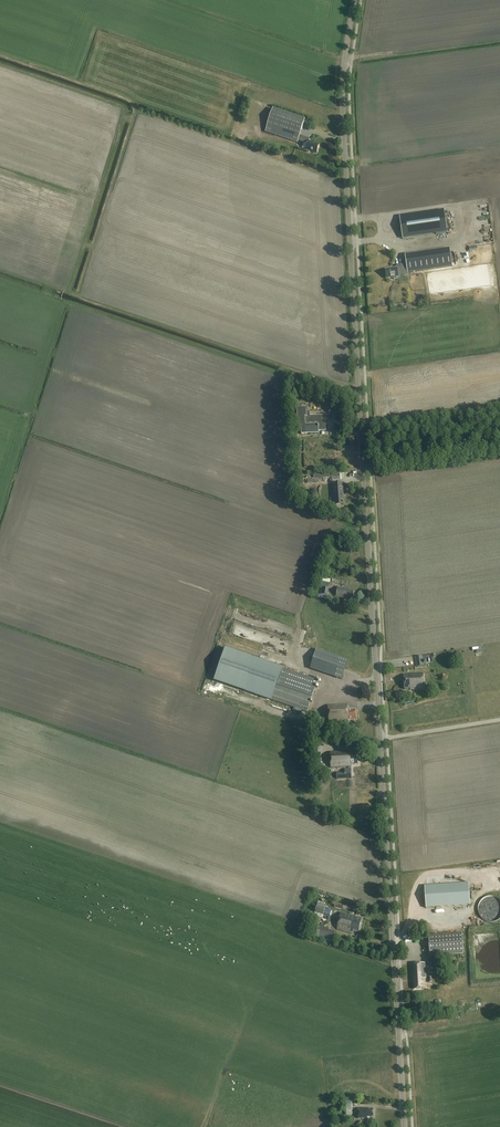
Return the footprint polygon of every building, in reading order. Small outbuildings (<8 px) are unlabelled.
[(305,120),(273,109),(265,132),(297,142),(298,140),(307,144),(306,149),(306,150),(306,151),(307,152),(309,152),(310,152),(310,151),(317,153),(320,145),(309,141),(310,139),(300,135),(305,120)] [(447,232),(444,210),(399,216),(403,238),(447,232)] [(413,254),(405,255),(407,264),(407,269),(408,273),(416,272),(413,254)] [(397,268),(385,270),(386,278),(393,277),(393,279),(394,279),(396,279),(397,278),(397,277),(398,277),(397,271),(401,270),(400,265),(396,265),(397,268)] [(306,411),(306,407),(297,408),(298,425),(301,425),(301,434),(319,433),(319,431),(326,430),(325,415),(310,416),(310,411),(306,411)] [(344,505),(342,483),(333,484),(335,506),(344,505)] [(329,585),(321,584),(320,594),(327,595),(329,585)] [(348,589),(337,587),(336,597),(344,598),(344,597),(353,598),(354,591),(354,589),(349,588),(348,589)] [(224,648),(213,679),(307,712),(318,680),(224,648)] [(341,680),(348,660),(316,649),(310,669),(341,680)] [(424,689),(424,674),(409,675),(404,675),(405,689),(410,689),(410,690),(424,689)] [(348,710),(348,704),(328,706),(329,723),(348,721),(357,720),(356,710),(348,710)] [(350,753),(349,752),(330,753),(331,768),(349,767),(349,772),(336,773),(337,779),(351,778),(351,772),(351,767),(351,765),(358,764),(358,752),(350,753)] [(471,884),(426,885),(427,908),(472,906),(471,884)] [(478,908),(479,914),(482,918),(487,921),(492,922),(497,921),(499,919),(499,899),(498,898),(493,896),(488,896),(483,899),(479,903),(478,908)] [(326,905),(317,902),(313,916),(322,918),(326,905)] [(358,908),(335,902),(334,907),(348,911),(349,909),(352,910),(351,915),(356,916),(358,908)] [(356,917),(341,913),(337,928),(351,932),(353,929),(359,931),(362,920),(356,918),(356,917)] [(320,922),(312,920),(310,926),(312,927),(309,935),(332,942),(335,934),(327,931),(327,930),(318,927),(320,922)] [(463,954),(462,934),(429,935),(430,956),(463,954)] [(439,973),(438,957),(432,958),(432,962),(427,962),(427,974),(439,973)] [(425,963),(411,964),(412,979),(414,979),(414,989),(425,989),(424,978),(426,978),(425,963)] [(366,1109),(366,1108),(357,1109),(358,1119),(367,1118),(367,1117),(373,1117),(373,1109),(366,1109)]
